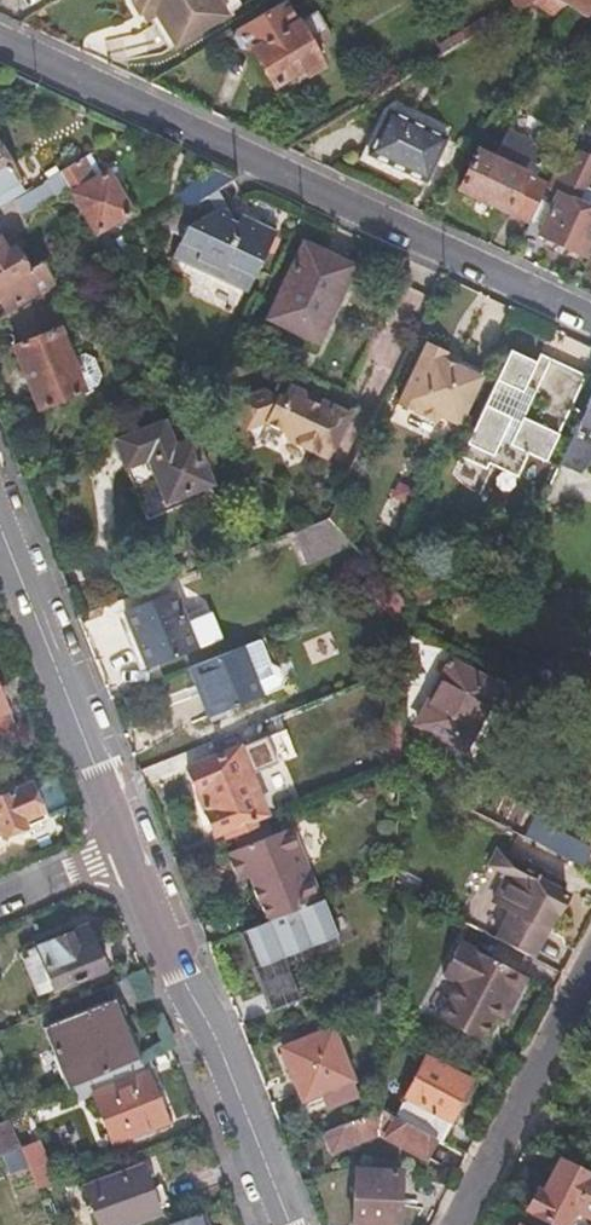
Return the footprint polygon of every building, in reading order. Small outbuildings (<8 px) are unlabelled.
[(139,13),(151,5),(157,14),(176,45),(227,12),(219,0),(131,0),(139,13)] [(308,0),(286,0),(241,26),(278,86),(303,69),(308,76),(324,65),(309,40),(326,29),(308,0)] [(567,3),(586,16),(590,6),(590,0),(561,0),(567,3)] [(151,5),(139,13),(145,22),(157,14),(151,5)] [(443,137),(389,112),(370,153),(425,179),(443,137)] [(544,189),(548,181),(534,174),(545,147),(507,130),(494,157),(477,148),(460,187),(530,221),(544,189)] [(17,198),(24,192),(7,163),(8,157),(3,146),(0,146),(0,207),(17,198)] [(574,152),(564,147),(548,181),(544,189),(556,194),(539,233),(586,255),(590,244),(590,208),(580,203),(585,190),(590,176),(590,158),(574,152)] [(104,173),(92,151),(58,171),(70,189),(110,255),(126,246),(121,236),(112,241),(105,228),(133,210),(108,171),(104,173)] [(235,175),(214,165),(179,195),(188,207),(211,192),(235,175)] [(70,189),(58,171),(42,181),(54,199),(70,189)] [(42,181),(24,192),(17,198),(27,215),(54,199),(42,181)] [(590,208),(590,192),(585,190),(580,203),(590,208)] [(211,192),(188,207),(161,225),(191,239),(177,254),(246,287),(271,231),(218,205),(211,192)] [(9,237),(2,242),(6,250),(14,245),(9,237)] [(6,314),(12,311),(44,293),(55,286),(41,261),(28,269),(14,245),(6,250),(2,242),(0,239),(0,303),(6,314)] [(352,264),(303,241),(268,317),(318,341),(352,264)] [(44,293),(12,311),(23,342),(13,347),(37,408),(83,390),(79,382),(68,353),(44,293)] [(458,425),(481,376),(457,365),(444,359),(447,352),(426,343),(398,403),(436,422),(439,416),(458,425)] [(68,353),(79,382),(94,376),(97,367),(91,350),(81,346),(68,353)] [(544,461),(585,374),(549,357),(542,372),(533,367),(536,361),(509,348),(458,459),(485,471),(488,464),(516,477),(527,452),(544,461)] [(444,359),(457,365),(460,359),(447,352),(444,359)] [(269,389),(239,399),(248,428),(268,423),(287,432),(290,440),(332,459),(353,414),(293,385),(286,398),(269,389)] [(579,420),(590,425),(590,394),(579,420)] [(165,417),(115,437),(127,468),(148,459),(168,512),(217,493),(189,423),(171,430),(165,417)] [(584,470),(590,451),(590,448),(573,441),(564,462),(584,470)] [(148,459),(127,468),(148,520),(168,512),(148,459)] [(336,501),(328,517),(353,544),(386,580),(397,558),(336,501)] [(328,517),(295,530),(307,561),(353,544),(328,517)] [(408,603),(391,585),(374,593),(406,625),(406,620),(408,603)] [(185,620),(173,590),(125,610),(148,667),(196,647),(185,620)] [(185,620),(196,647),(219,638),(208,610),(185,620)] [(242,645),(259,689),(276,683),(279,675),(276,666),(268,662),(259,638),(242,645)] [(242,645),(189,668),(196,686),(203,683),(215,714),(261,695),(259,689),(242,645)] [(405,652),(403,687),(420,685),(421,653),(405,652)] [(466,749),(497,685),(449,659),(418,724),(466,749)] [(0,688),(0,739),(18,732),(0,688)] [(187,767),(214,833),(266,812),(239,744),(187,767)] [(0,794),(0,836),(49,816),(34,781),(0,794)] [(229,835),(234,849),(300,825),(295,811),(269,820),(229,835)] [(214,833),(217,840),(229,835),(269,820),(266,812),(214,833)] [(260,905),(266,922),(324,898),(328,897),(300,825),(234,849),(244,878),(255,874),(257,882),(251,884),(253,890),(251,891),(256,907),(260,905)] [(554,833),(546,849),(582,867),(589,851),(554,833)] [(505,873),(478,930),(531,957),(555,910),(558,912),(566,894),(548,883),(551,876),(495,847),(486,863),(505,873)] [(395,878),(391,886),(411,895),(414,888),(395,878)] [(339,935),(324,898),(266,922),(240,932),(272,1011),(302,999),(285,956),(339,935)] [(90,923),(37,943),(55,987),(55,988),(107,968),(90,923)] [(499,1004),(506,1008),(523,977),(458,942),(441,973),(457,983),(438,1018),(479,1040),(491,1017),(499,1004)] [(55,987),(37,943),(22,949),(40,994),(55,987)] [(111,1001),(105,985),(47,1010),(76,1084),(134,1060),(119,1023),(127,1020),(119,998),(111,1001)] [(499,1022),(506,1008),(499,1004),(491,1017),(499,1022)] [(324,1109),(358,1096),(331,1028),(282,1048),(302,1100),(318,1093),(324,1109)] [(143,1056),(134,1060),(76,1084),(73,1085),(79,1100),(96,1093),(113,1135),(132,1127),(135,1134),(169,1121),(148,1067),(145,1063),(143,1056)] [(394,1116),(437,1138),(439,1140),(471,1082),(426,1057),(394,1116)] [(375,1112),(325,1132),(332,1153),(380,1135),(426,1159),(437,1138),(394,1116),(381,1109),(375,1112)] [(21,1146),(10,1120),(0,1124),(0,1154),(21,1146)] [(40,1186),(55,1181),(40,1141),(24,1146),(40,1186)] [(522,1217),(537,1224),(566,1224),(576,1207),(590,1215),(590,1177),(560,1160),(552,1177),(548,1174),(543,1184),(541,1183),(522,1217)] [(88,1184),(103,1224),(122,1224),(161,1210),(143,1163),(88,1184)] [(352,1167),(352,1224),(380,1224),(398,1224),(399,1167),(352,1167)] [(203,1210),(171,1222),(172,1224),(208,1224),(203,1210)]
